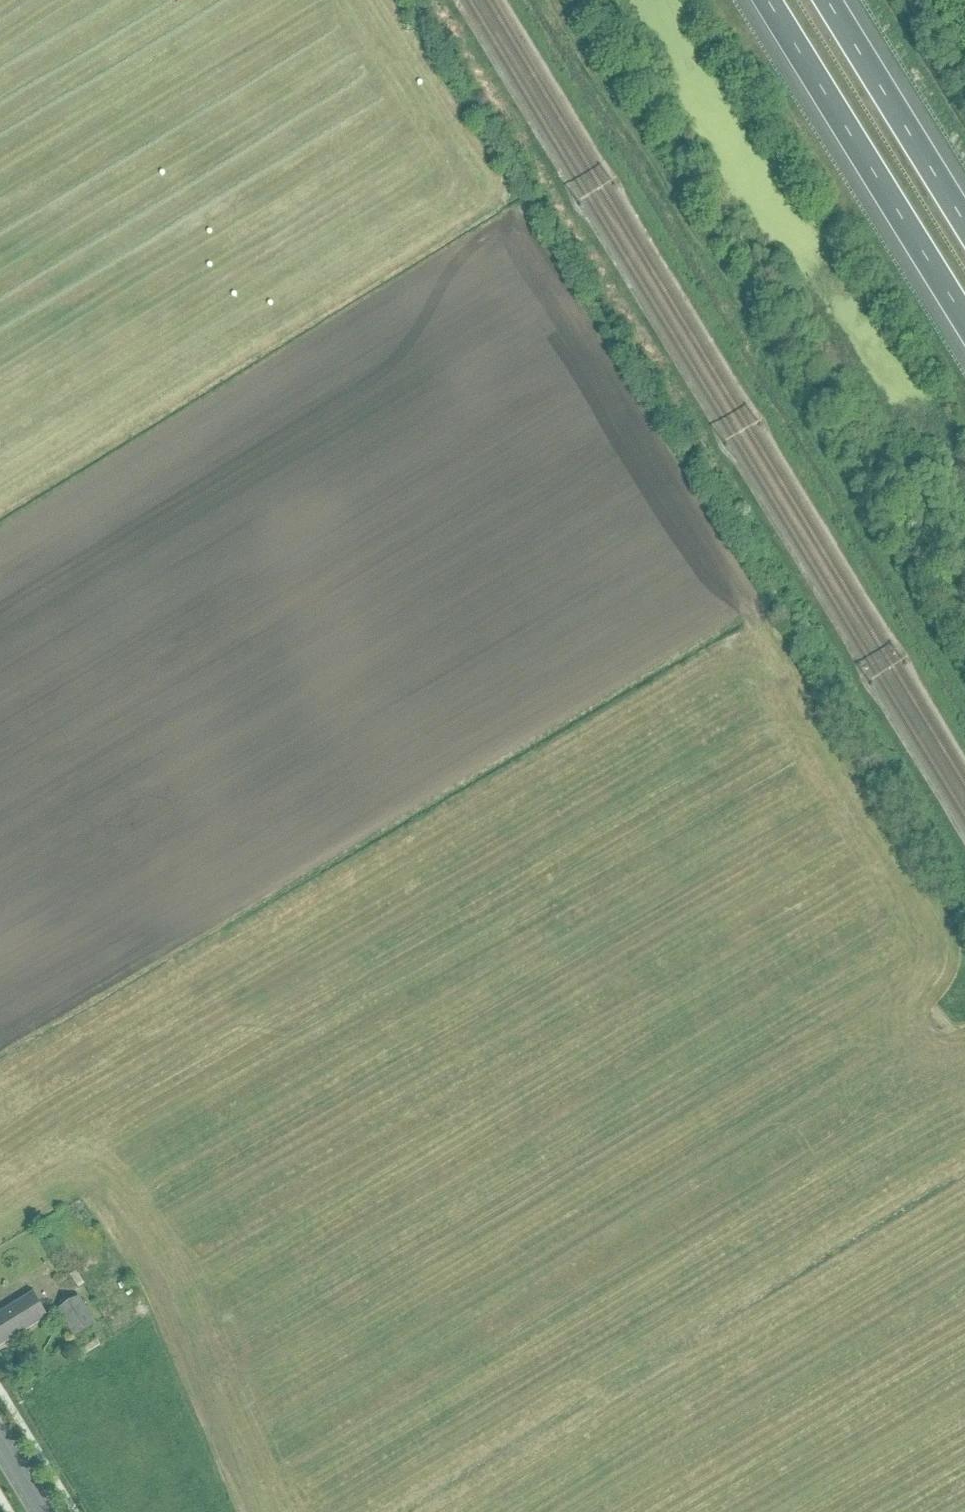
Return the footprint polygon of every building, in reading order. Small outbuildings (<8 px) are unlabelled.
[(47,1319),(32,1294),(0,1314),(0,1347),(47,1319)] [(80,1297),(69,1303),(58,1310),(73,1337),(95,1324),(80,1297)] [(85,1355),(100,1346),(97,1341),(82,1350),(85,1355)]
